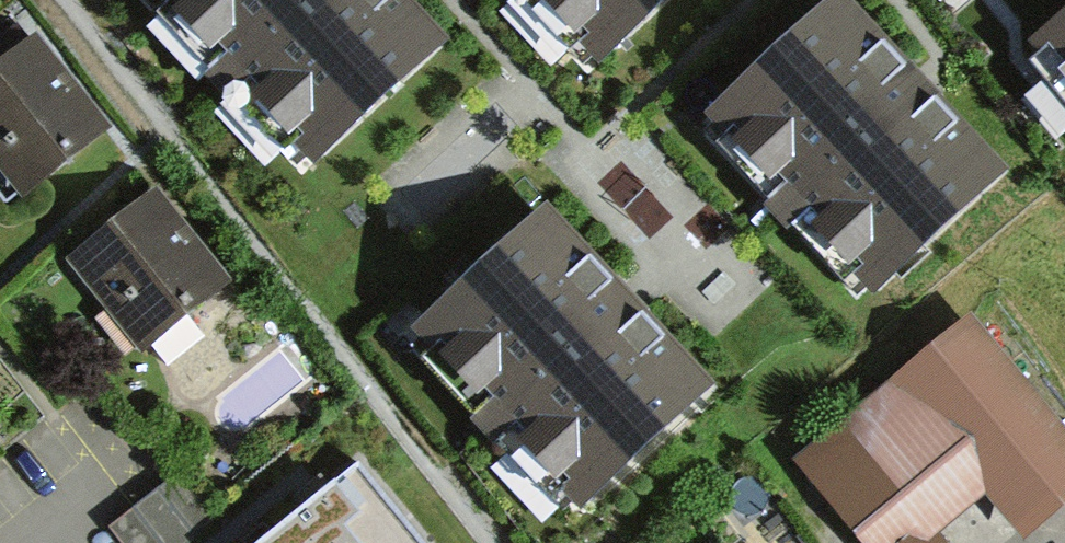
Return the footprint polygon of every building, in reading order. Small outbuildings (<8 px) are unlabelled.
[(303,178),(445,48),(401,0),(139,0),(303,178)] [(595,77),(679,0),(524,0),(595,77)] [(844,0),(835,0),(698,126),(867,310),(1010,180),(922,85),(844,0)] [(1028,41),(1039,53),(1029,61),(1064,104),(1064,9),(1028,41)] [(0,60),(0,168),(22,195),(110,125),(36,32),(0,60)] [(147,192),(66,253),(130,336),(211,275),(147,192)] [(637,299),(552,207),(410,337),(580,522),(722,392),(637,299)] [(958,320),(797,448),(873,542),(937,542),(919,521),(978,474),(1014,519),(1064,479),(1064,452),(958,320)] [(256,542),(428,542),(358,462),(256,542)] [(101,526),(114,542),(171,542),(205,516),(170,472),(101,526)]
